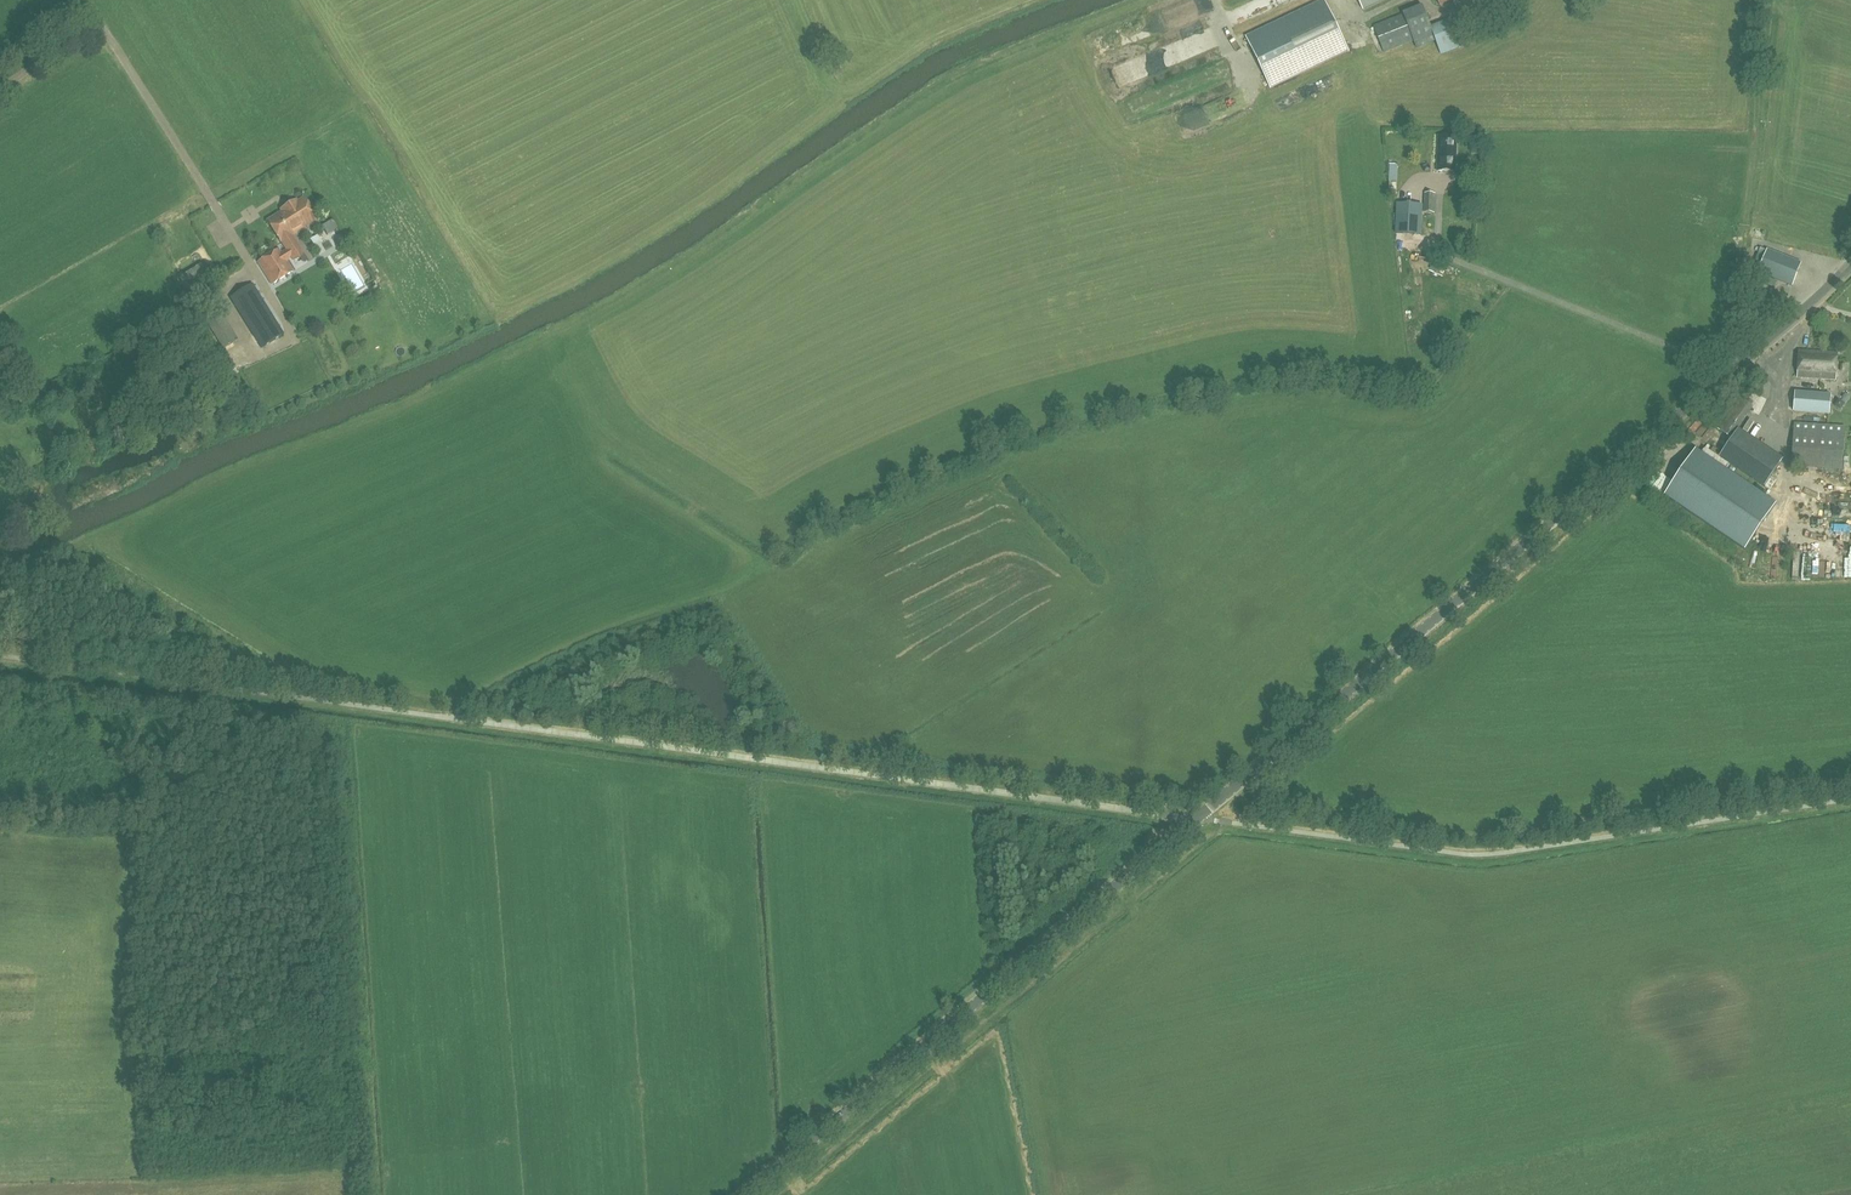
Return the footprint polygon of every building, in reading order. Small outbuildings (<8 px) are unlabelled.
[(1323,0),(1246,37),(1270,88),(1348,51),(1323,0)] [(1363,11),(1385,0),(1358,0),(1363,11)] [(1417,47),(1436,40),(1442,55),(1469,44),(1464,30),(1480,26),(1477,14),(1459,19),(1459,17),(1432,28),(1423,6),(1374,25),(1384,52),(1414,41),(1417,47)] [(1455,171),(1456,136),(1438,136),(1437,171),(1455,171)] [(1425,193),(1424,213),(1435,213),(1435,193),(1425,193)] [(280,241),(281,241),(287,251),(283,255),(279,248),(258,261),(272,284),(293,271),(285,259),(301,250),(291,234),(316,218),(303,198),(297,202),(296,199),(281,209),(282,211),(267,220),(280,241)] [(1423,213),(1424,206),(1398,204),(1396,235),(1422,237),(1423,213)] [(332,219),(322,226),(327,234),(338,228),(332,219)] [(224,249),(232,246),(225,229),(218,232),(224,249)] [(1759,272),(1793,285),(1802,263),(1768,249),(1759,272)] [(357,264),(344,270),(357,296),(370,289),(357,264)] [(378,289),(374,281),(368,284),(371,292),(378,289)] [(262,347),(283,334),(252,284),(230,298),(262,347)] [(221,307),(203,319),(222,350),(240,338),(221,307)] [(1836,380),(1837,352),(1799,350),(1797,377),(1836,380)] [(1829,415),(1831,395),(1795,391),(1794,412),(1829,415)] [(1752,406),(1732,392),(1709,424),(1730,438),(1752,406)] [(1764,413),(1770,398),(1757,393),(1753,403),(1755,403),(1753,408),(1764,413)] [(1846,426),(1794,423),(1791,467),(1842,470),(1846,426)] [(1774,455),(1737,431),(1721,454),(1765,484),(1781,461),(1774,455)] [(1696,449),(1665,495),(1744,549),(1775,503),(1696,449)] [(1665,477),(1653,469),(1646,479),(1658,487),(1665,477)] [(1813,546),(1802,546),(1802,563),(1794,563),(1794,577),(1813,577),(1813,546)]
